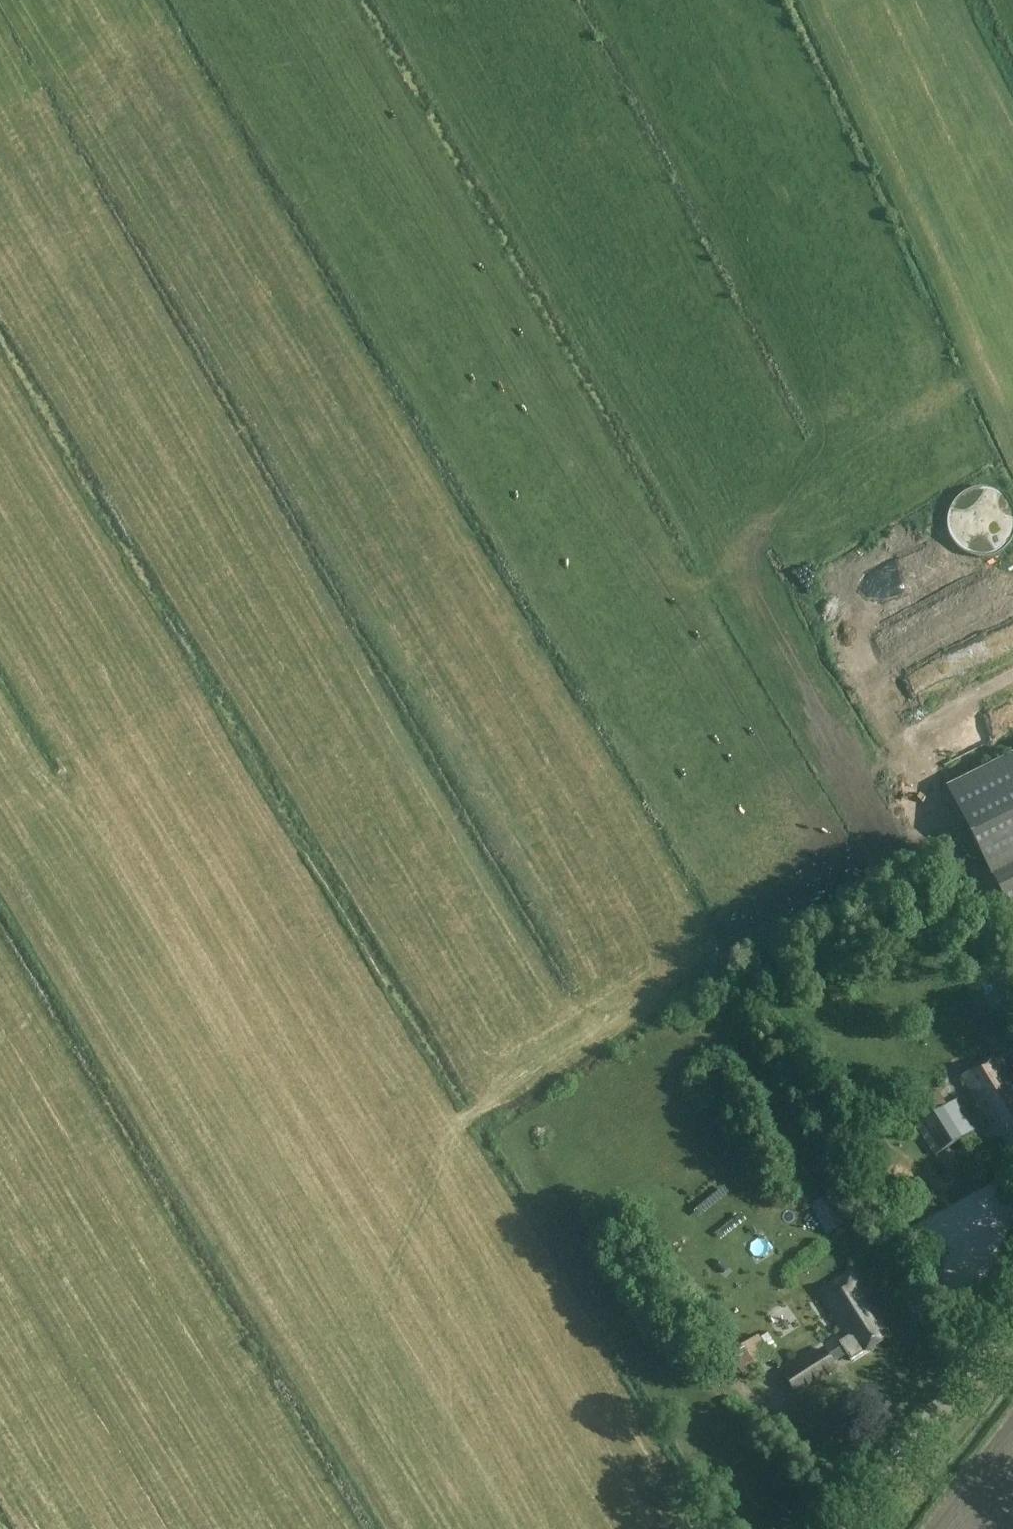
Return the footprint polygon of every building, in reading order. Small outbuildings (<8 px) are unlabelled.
[(971,551),(971,556),(972,562),(974,566),(977,571),(980,575),(984,578),(989,581),(994,582),(999,583),(1004,583),(1009,582),(1012,581),(1012,525),(1007,523),(1002,523),(997,523),(992,524),(987,526),(983,529),(979,532),(976,536),(973,541),(972,546),(971,551)] [(949,789),(1012,917),(1012,757),(949,789)] [(1012,1150),(1012,1095),(1010,1091),(1012,1089),(1012,1080),(999,1056),(963,1078),(996,1133),(999,1132),(1010,1151),(1012,1150)] [(929,1161),(931,1160),(977,1131),(958,1100),(910,1130),(929,1161)] [(825,1237),(847,1225),(832,1197),(810,1208),(825,1237)] [(880,1318),(874,1307),(870,1309),(864,1298),(868,1295),(853,1270),(818,1292),(847,1338),(839,1343),(843,1349),(829,1358),(824,1350),(784,1376),(796,1394),(836,1369),(833,1363),(846,1354),(851,1361),(890,1337),(879,1319),(880,1318)] [(803,1321),(790,1329),(797,1341),(810,1334),(803,1321)] [(759,1337),(742,1349),(729,1358),(744,1380),(773,1360),(759,1337)] [(862,1368),(879,1359),(875,1350),(857,1359),(862,1368)]
